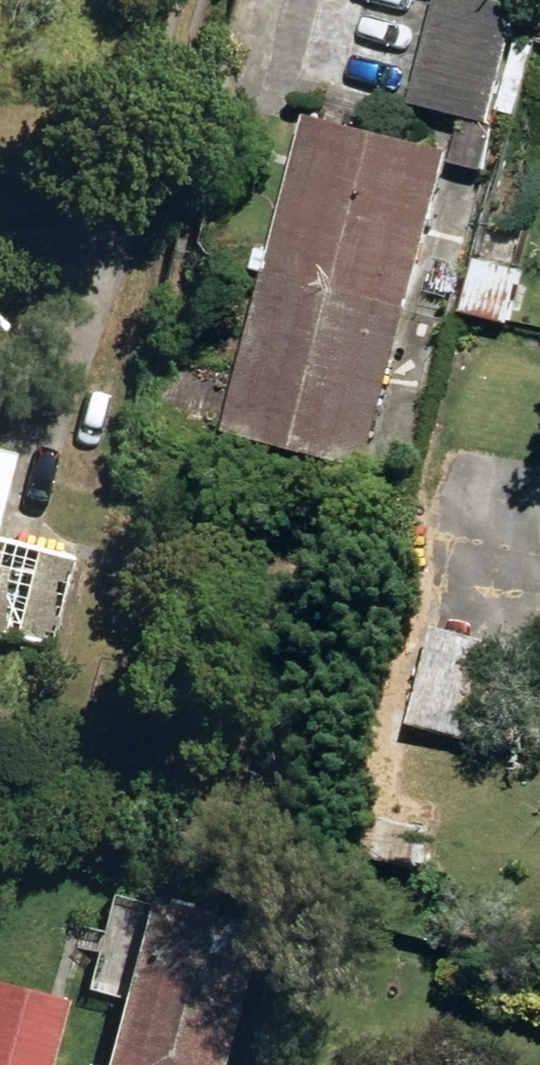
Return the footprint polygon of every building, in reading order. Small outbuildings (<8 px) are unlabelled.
[(478,171),(489,126),(485,126),(487,118),(511,123),(531,51),(506,44),(516,7),(489,0),(439,0),(411,105),(462,119),(451,164),(478,171)] [(225,433),(365,471),(449,154),(309,118),(225,433)] [(480,264),(468,311),(508,323),(521,275),(480,264)] [(13,458),(0,455),(0,515),(13,458)] [(49,650),(70,561),(0,544),(0,638),(49,650)] [(416,728),(499,752),(527,653),(445,631),(416,728)] [(385,861),(428,870),(438,813),(396,806),(385,861)] [(255,931),(151,903),(108,1064),(220,1064),(255,931)] [(69,1004),(0,986),(0,1064),(52,1064),(69,1004)]
